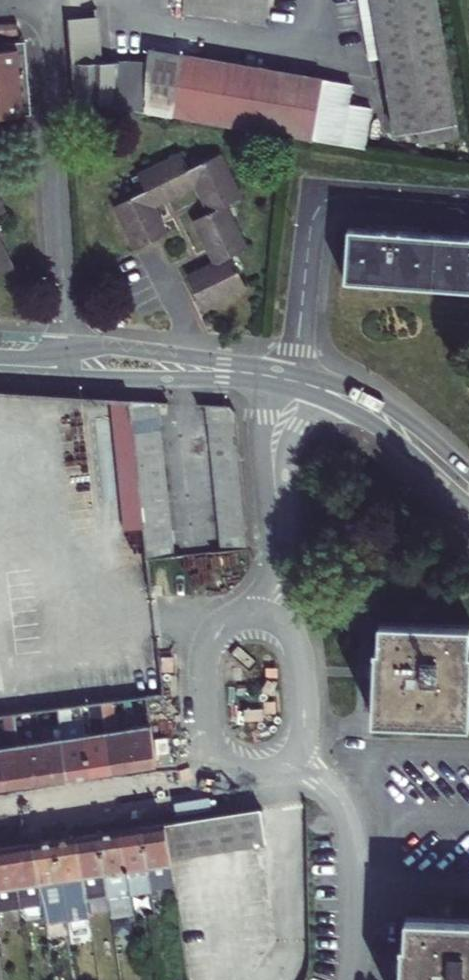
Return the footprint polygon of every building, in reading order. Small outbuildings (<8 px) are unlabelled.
[(271,23),(274,0),(190,0),(188,14),(271,23)] [(376,0),(364,0),(375,62),(387,60),(376,0)] [(387,60),(400,137),(421,133),(423,145),(462,138),(439,0),(376,0),(387,60)] [(77,102),(365,150),(371,109),(348,105),(351,87),(155,54),(153,70),(108,62),(105,18),(70,20),(77,102)] [(0,51),(18,50),(20,84),(22,116),(29,116),(24,42),(0,43),(0,46),(0,51)] [(20,84),(18,50),(0,51),(0,118),(22,116),(20,84)] [(151,206),(194,185),(208,213),(192,221),(213,263),(185,277),(200,308),(244,286),(229,256),(245,248),(224,205),(239,198),(218,154),(187,169),(180,155),(136,176),(143,190),(113,205),(134,249),(164,234),(151,206)] [(468,290),(468,237),(344,228),(340,281),(468,290)] [(12,268),(0,245),(0,274),(12,268)] [(155,401),(128,400),(130,417),(157,414),(155,401)] [(229,406),(204,404),(206,422),(235,419),(235,412),(229,406)] [(157,414),(130,417),(132,429),(158,427),(157,414)] [(235,419),(206,422),(207,435),(236,432),(235,419)] [(158,427),(132,429),(133,442),(159,440),(158,427)] [(208,448),(238,445),(236,432),(207,435),(208,448)] [(159,440),(133,442),(135,454),(161,452),(159,440)] [(238,445),(208,448),(210,462),(239,458),(238,445)] [(161,452),(135,454),(136,467),(162,464),(161,452)] [(239,458),(210,462),(211,474),(240,470),(239,458)] [(162,464),(136,467),(138,480),(164,477),(162,464)] [(240,470),(211,474),(212,487),(242,483),(240,470)] [(164,477),(138,480),(139,493),(165,490),(164,477)] [(242,483),(212,487),(213,499),(243,495),(242,483)] [(166,503),(165,490),(139,493),(141,506),(166,503)] [(243,495),(213,499),(215,512),(244,509),(243,495)] [(166,503),(141,506),(142,518),(168,516),(166,503)] [(244,509),(215,512),(216,525),(245,522),(244,509)] [(168,516),(142,518),(144,531),(169,528),(168,516)] [(245,522),(216,525),(217,537),(247,534),(245,522)] [(146,545),(171,542),(169,528),(144,531),(146,545)] [(247,534),(217,537),(219,552),(248,549),(247,534)] [(148,560),(172,557),(171,542),(146,545),(148,560)] [(378,646),(375,646),(372,719),(468,723),(468,624),(379,620),(378,646)] [(101,704),(111,771),(133,768),(127,728),(117,730),(112,702),(101,704)] [(83,735),(89,775),(111,771),(101,704),(90,706),(94,734),(83,735)] [(58,714),(67,779),(89,775),(83,735),(72,737),(68,713),(58,714)] [(47,716),(50,740),(40,742),(45,781),(67,779),(58,714),(47,716)] [(1,788),(23,785),(14,721),(13,715),(2,717),(6,747),(0,748),(0,777),(1,788)] [(27,743),(24,720),(14,721),(23,785),(45,781),(40,742),(27,743)] [(127,728),(133,768),(156,765),(150,725),(127,728)] [(258,807),(163,822),(168,857),(264,843),(258,807)] [(147,867),(150,888),(172,885),(168,857),(163,822),(141,825),(147,867)] [(139,892),(151,891),(150,888),(147,867),(141,825),(119,829),(129,894),(139,892)] [(119,829),(97,831),(104,873),(107,897),(111,917),(132,913),(129,894),(119,829)] [(96,898),(93,874),(104,873),(97,831),(75,835),(85,900),(96,898)] [(71,878),(74,902),(85,900),(75,835),(54,839),(60,880),(71,878)] [(60,880),(54,839),(32,842),(42,907),(43,916),(54,914),(50,881),(60,880)] [(11,845),(21,910),(42,907),(32,842),(11,845)] [(11,845),(0,846),(0,913),(21,910),(11,845)] [(93,874),(96,898),(107,897),(104,873),(93,874)] [(400,979),(468,979),(468,918),(450,917),(405,916),(404,942),(401,942),(400,958),(400,979)]
